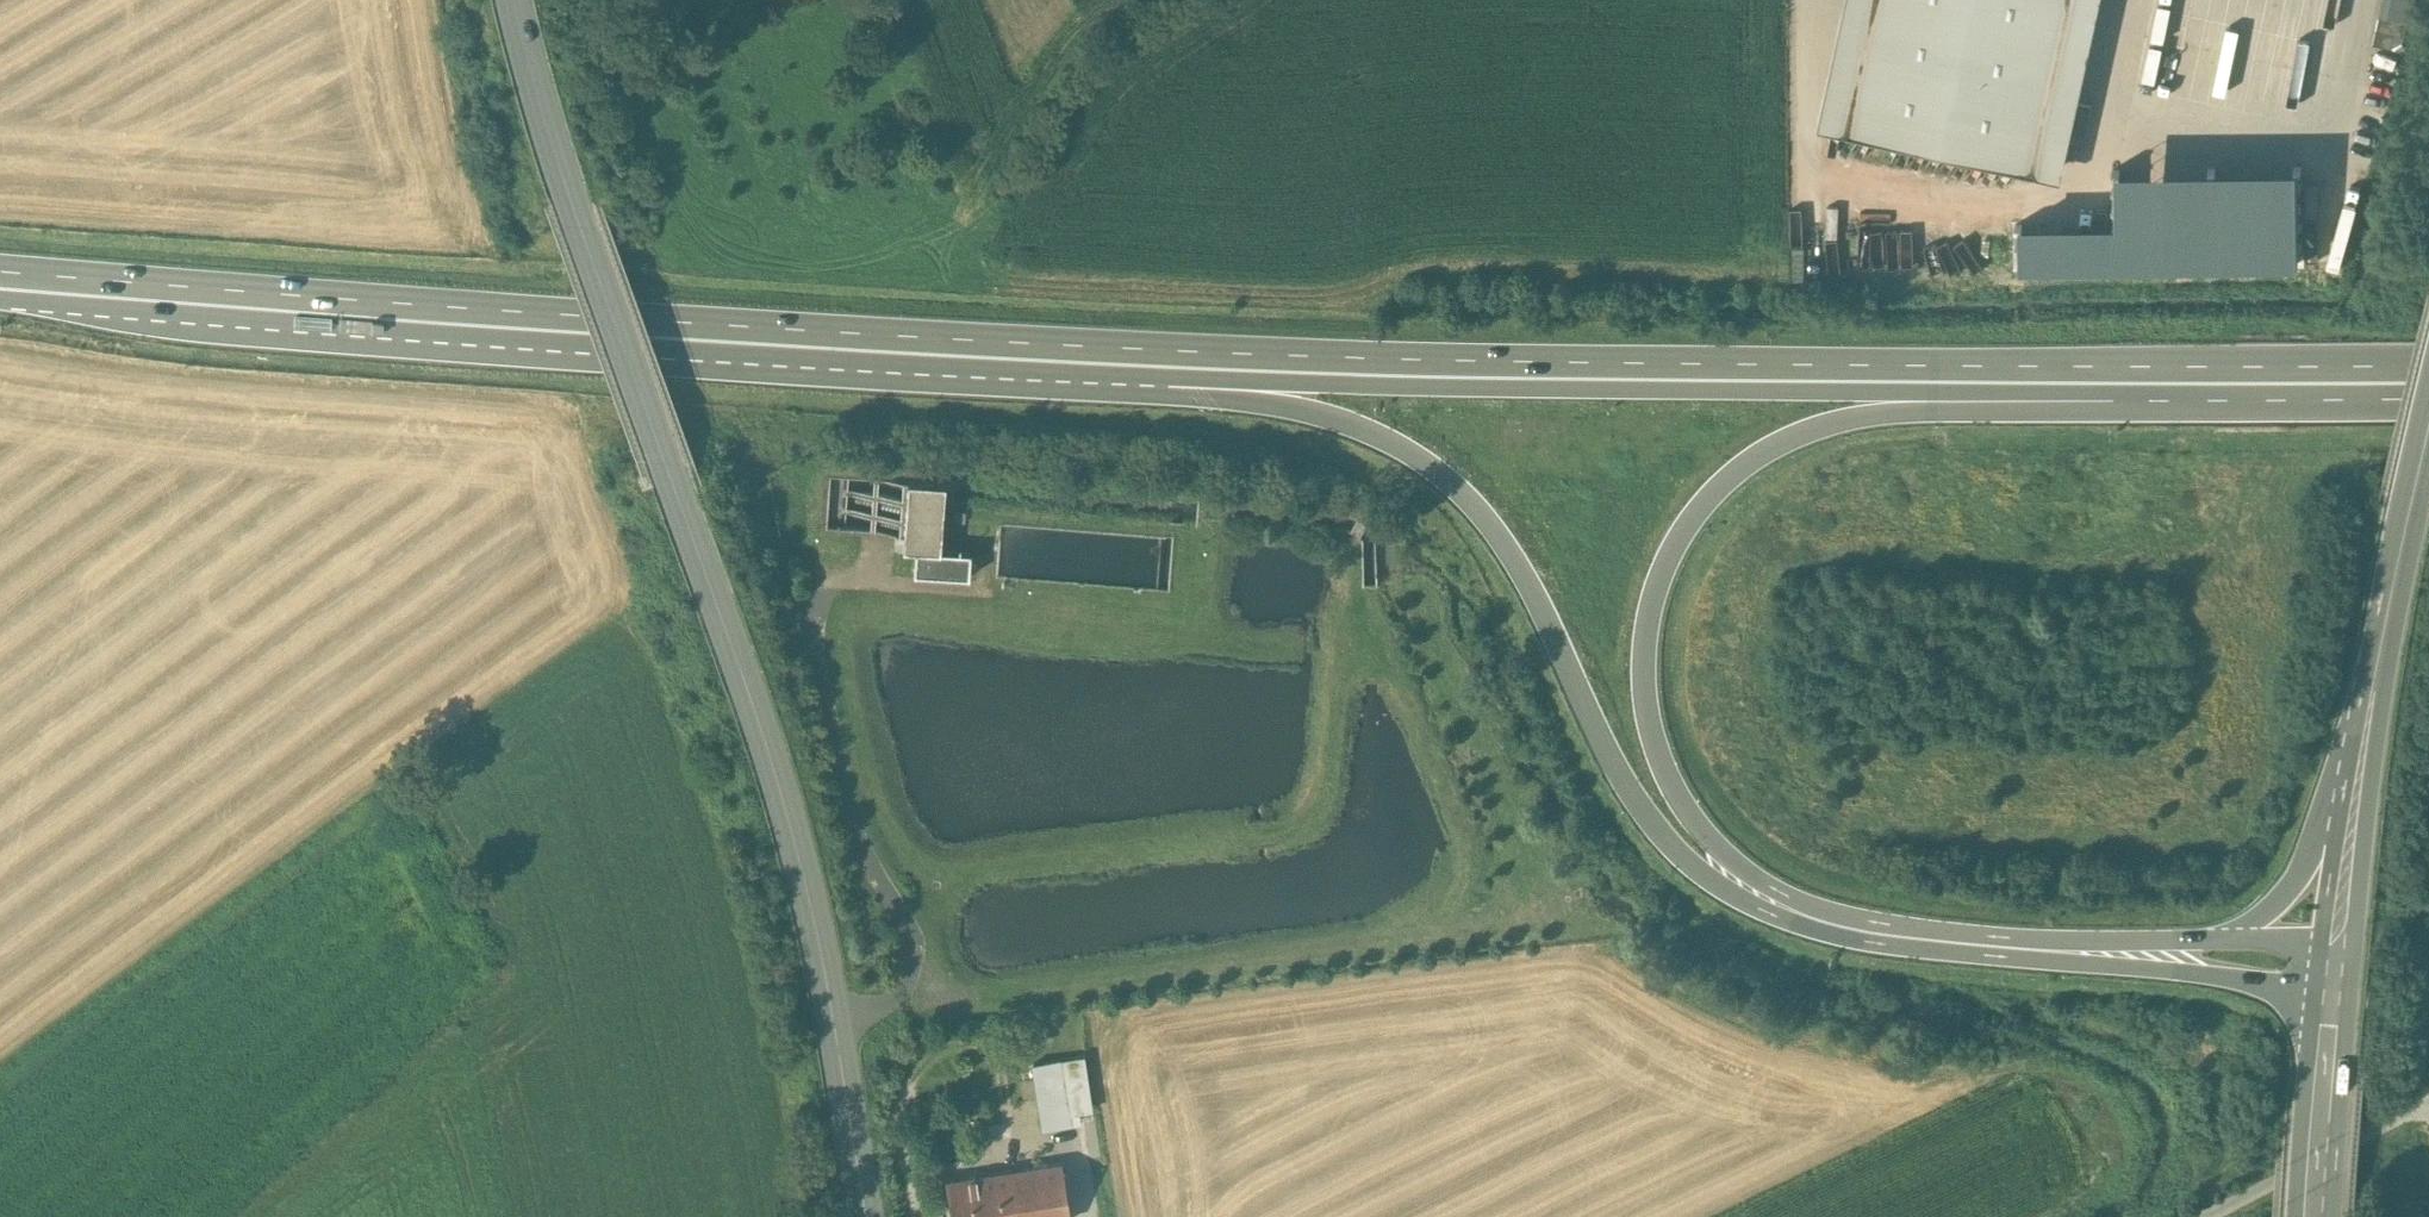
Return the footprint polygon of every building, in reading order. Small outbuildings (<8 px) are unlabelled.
[(1846,130),(1875,0),(1845,0),(1818,123),(1846,130)] [(1846,130),(2032,171),(2070,0),(1875,0),(1846,130)] [(2032,171),(2060,177),(2099,0),(2070,0),(2032,171)] [(2385,13),(2397,15),(2399,0),(2387,0),(2385,13)] [(2296,165),(2116,167),(2116,219),(2019,220),(2019,265),(2297,262),(2296,165)] [(910,470),(906,536),(918,537),(942,538),(946,473),(910,470)] [(971,540),(942,538),(918,537),(917,561),(969,564),(971,540)] [(1087,1053),(1062,1057),(1071,1111),(1079,1110),(1096,1107),(1087,1053)] [(1044,1128),(1072,1123),(1071,1111),(1062,1057),(1034,1062),(1036,1075),(1021,1077),(1024,1097),(1039,1094),(1044,1128)] [(1071,1111),(1072,1123),(1081,1121),(1079,1110),(1071,1111)] [(1061,1162),(975,1175),(978,1199),(1065,1186),(1061,1162)] [(947,1179),(953,1216),(981,1216),(978,1199),(975,1175),(947,1179)] [(978,1199),(981,1216),(1070,1216),(1065,1186),(978,1199)]
